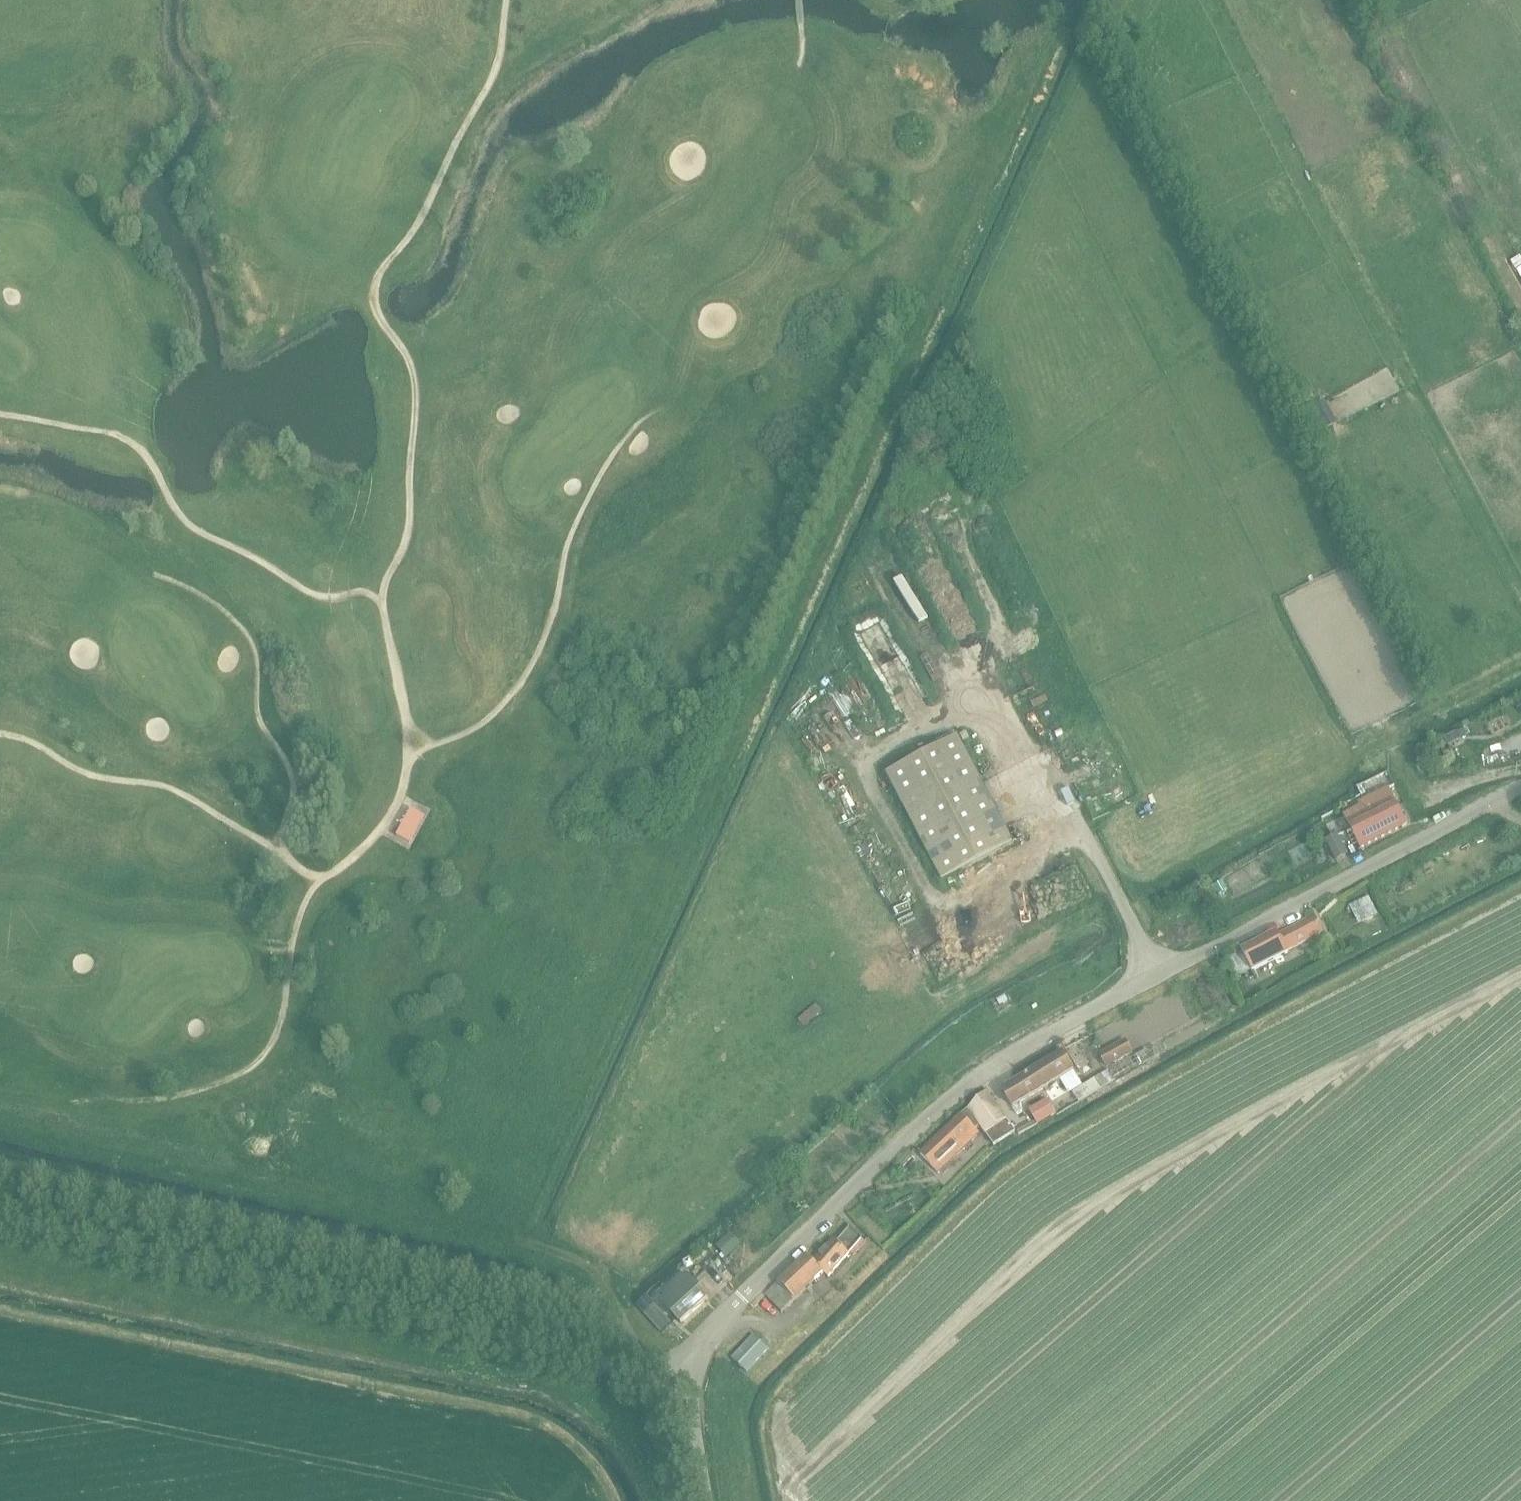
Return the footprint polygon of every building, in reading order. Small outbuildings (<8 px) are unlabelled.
[(867,621),(903,704),(932,692),(895,608),(867,621)] [(1453,732),(1445,737),(1448,744),(1457,739),(1453,732)] [(886,773),(942,881),(1013,843),(957,736),(886,773)] [(1343,815),(1359,847),(1405,824),(1387,789),(1357,803),(1359,808),(1343,815)] [(410,808),(395,835),(409,842),(423,816),(410,808)] [(861,808),(848,815),(854,826),(867,820),(861,808)] [(1325,841),(1334,858),(1345,853),(1336,835),(1325,841)] [(1221,880),(1213,885),(1218,894),(1227,889),(1221,880)] [(1349,905),(1359,925),(1380,914),(1369,894),(1349,905)] [(900,905),(912,934),(929,927),(917,898),(900,905)] [(1241,949),(1252,971),(1287,953),(1285,951),(1322,932),(1315,917),(1277,936),(1275,932),(1241,949)] [(944,972),(961,963),(951,944),(934,953),(944,972)] [(1146,1049),(1136,1054),(1141,1064),(1151,1058),(1146,1049)] [(1002,1091),(1013,1110),(1060,1081),(1067,1093),(1071,1090),(1079,1103),(1101,1091),(1099,1088),(1094,1078),(1082,1085),(1081,1085),(1063,1054),(1002,1091)] [(967,1107),(985,1133),(1005,1120),(986,1093),(967,1107)] [(1029,1109),(1037,1123),(1055,1113),(1047,1098),(1029,1109)] [(920,1153),(934,1168),(973,1130),(959,1115),(920,1153)] [(862,1216),(850,1224),(858,1235),(869,1227),(862,1216)] [(866,1244),(861,1239),(862,1239),(849,1228),(836,1242),(832,1239),(812,1261),(806,1255),(765,1295),(781,1312),(822,1272),(828,1277),(849,1253),(854,1258),(866,1244)] [(730,1233),(717,1245),(726,1256),(740,1243),(730,1233)] [(659,1301),(681,1325),(708,1300),(686,1276),(659,1301)] [(644,1315),(661,1333),(671,1324),(653,1306),(644,1315)] [(732,1360),(747,1374),(769,1350),(754,1336),(732,1360)]
